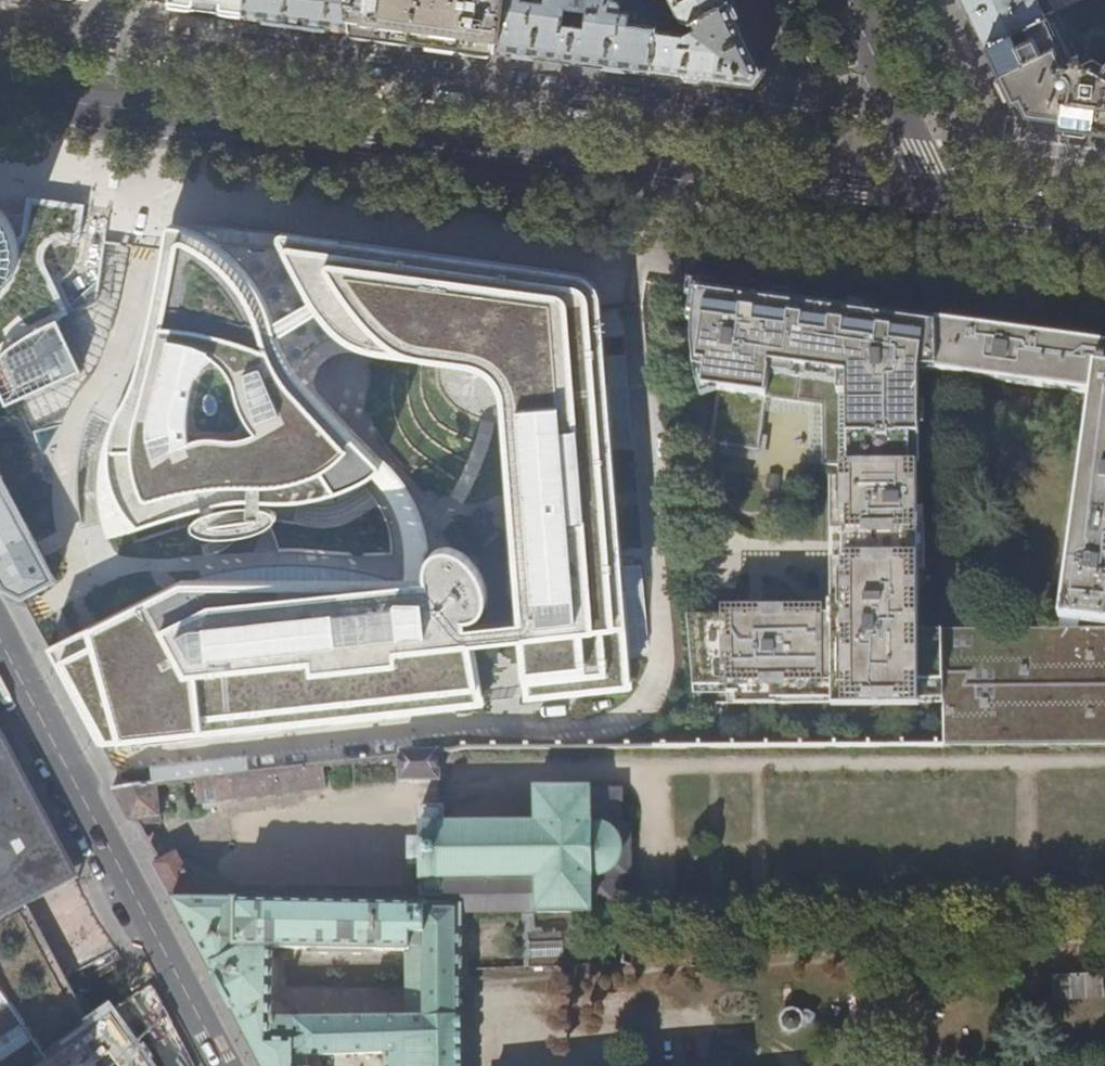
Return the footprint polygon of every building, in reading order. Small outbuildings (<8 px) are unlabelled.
[(166,3),(201,8),(241,13),(242,0),(166,0),(166,3)] [(352,29),(349,0),(242,0),(241,13),(291,20),(352,29)] [(352,29),(411,37),(424,39),(498,48),(505,0),(349,0),(352,29)] [(498,48),(568,58),(652,70),(657,25),(638,22),(638,16),(633,15),(633,12),(622,11),(622,2),(620,0),(505,0),(498,48)] [(658,18),(671,20),(684,22),(690,19),(728,0),(669,0),(672,6),(663,9),(660,2),(657,0),(653,0),(650,2),(658,18)] [(657,25),(652,70),(694,75),(754,83),(763,70),(744,29),(729,0),(728,0),(690,19),(692,23),(694,22),(696,27),(683,32),(669,30),(671,20),(658,18),(657,25)] [(971,15),(986,45),(1046,16),(1038,0),(964,0),(971,15)] [(1057,11),(1079,0),(1049,0),(1055,12),(1057,11)] [(986,45),(996,66),(1013,102),(1019,99),(1026,114),(1061,118),(1060,125),(1064,126),(1104,132),(1104,65),(1092,58),(1082,63),(1057,11),(1055,12),(1046,16),(986,45)] [(84,205),(27,197),(21,239),(0,275),(0,292),(67,308),(55,282),(53,278),(44,259),(47,249),(55,242),(63,240),(77,241),(80,238),(84,205)] [(301,252),(304,235),(293,234),(286,233),(285,233),(173,224),(170,226),(168,229),(165,249),(170,249),(169,255),(214,254),(301,252)] [(584,278),(575,275),(342,243),(343,240),(304,235),(301,252),(302,288),(341,333),(386,350),(456,360),(484,366),(495,374),(502,384),(504,387),(508,417),(511,443),(513,474),(524,619),(525,637),(530,694),(528,694),(529,698),(630,688),(600,304),(597,292),(593,285),(590,282),(584,278)] [(256,292),(214,254),(169,255),(170,249),(165,249),(159,282),(149,332),(137,376),(130,393),(117,416),(111,429),(106,443),(102,456),(100,478),(100,497),(103,517),(109,538),(130,531),(165,519),(216,501),(251,497),(263,498),(277,499),(293,500),(312,498),(343,490),(359,484),(375,476),(320,419),(303,404),(285,375),(256,292)] [(303,404),(314,393),(312,386),(313,379),(315,372),(317,367),(325,359),(335,352),(341,350),(350,348),(379,349),(386,350),(341,333),(302,288),(301,252),(214,254),(256,292),(285,375),(303,404)] [(809,304),(718,292),(712,334),(718,344),(715,363),(721,372),(710,442),(758,449),(766,398),(822,406),(823,467),(840,467),(838,308),(809,304)] [(855,311),(838,308),(840,467),(939,467),(937,370),(936,321),(913,318),(855,311)] [(80,369),(56,319),(18,339),(1,353),(0,356),(0,392),(6,405),(80,369)] [(1049,337),(972,326),(936,321),(937,370),(1091,392),(1057,631),(941,631),(944,698),(945,747),(1104,747),(1104,345),(1049,337)] [(939,467),(840,467),(841,556),(841,567),(842,618),(844,698),(944,698),(941,631),(938,555),(941,555),(939,467)] [(6,587),(22,596),(57,578),(56,577),(0,473),(0,577),(6,587)] [(195,519),(193,524),(196,528),(200,532),(206,535),(214,536),(235,536),(257,532),(268,527),(275,520),(278,514),(271,507),(263,505),(251,504),(244,504),(223,506),(208,512),(199,516),(195,519)] [(82,708),(101,743),(481,703),(471,642),(468,625),(467,621),(474,620),(480,617),(484,613),(487,607),(488,602),(488,596),(486,587),(483,578),(475,565),(468,557),(456,550),(446,549),(441,549),(436,551),(432,555),(428,561),(426,566),(425,572),(426,578),(427,584),(400,583),(183,580),(160,591),(97,624),(52,647),(51,645),(49,646),(82,708)] [(842,618),(819,618),(819,613),(725,613),(725,616),(687,615),(694,696),(844,698),(842,618)] [(524,619),(468,625),(471,642),(525,637),(524,619)] [(440,779),(439,750),(401,748),(401,754),(399,754),(399,779),(440,779)] [(247,757),(150,767),(152,783),(157,783),(197,778),(248,772),(247,757)] [(326,786),(323,763),(248,772),(207,777),(197,778),(199,801),(326,786)] [(161,823),(157,783),(152,783),(125,787),(111,789),(128,823),(137,827),(161,823)] [(459,905),(459,914),(607,914),(607,919),(607,920),(607,943),(621,942),(620,943),(623,943),(622,876),(627,876),(627,877),(631,877),(631,873),(629,873),(629,859),(631,859),(630,856),(629,856),(629,843),(630,843),(630,840),(629,839),(629,826),(630,827),(630,822),(626,823),(626,822),(622,823),(622,787),(535,787),(535,822),(444,823),(444,810),(445,810),(445,805),(439,805),(439,806),(426,806),(425,805),(421,805),(420,811),(422,811),(422,823),(420,823),(420,827),(421,827),(421,859),(422,875),(420,875),(420,879),(422,879),(422,893),(421,893),(421,896),(422,904),(459,905)] [(176,898),(203,899),(177,851),(157,862),(152,865),(171,901),(176,898)] [(237,1022),(260,1065),(307,1065),(307,1057),(385,1053),(385,1065),(461,1065),(460,1011),(459,1011),(458,971),(460,970),(459,914),(459,905),(422,904),(203,899),(176,898),(171,901),(189,933),(231,1010),(237,1022)] [(528,931),(529,968),(564,966),(563,931),(528,931)] [(1053,999),(1102,998),(1102,973),(1052,974),(1053,999)] [(111,1014),(122,1029),(136,1019),(125,1004),(111,1014)] [(789,1031),(793,1031),(797,1031),(801,1029),(803,1026),(805,1022),(808,1025),(811,1025),(813,1024),(816,1020),(816,1018),(816,1015),(813,1013),(808,1012),(804,1015),(802,1011),(799,1009),(794,1007),(788,1009),(786,1010),(783,1016),(782,1020),(783,1026),(786,1029),(789,1031)] [(111,1014),(92,1029),(87,1032),(92,1059),(98,1065),(149,1065),(122,1029),(111,1014)] [(87,1032),(50,1063),(45,1065),(82,1065),(92,1059),(87,1032)]
